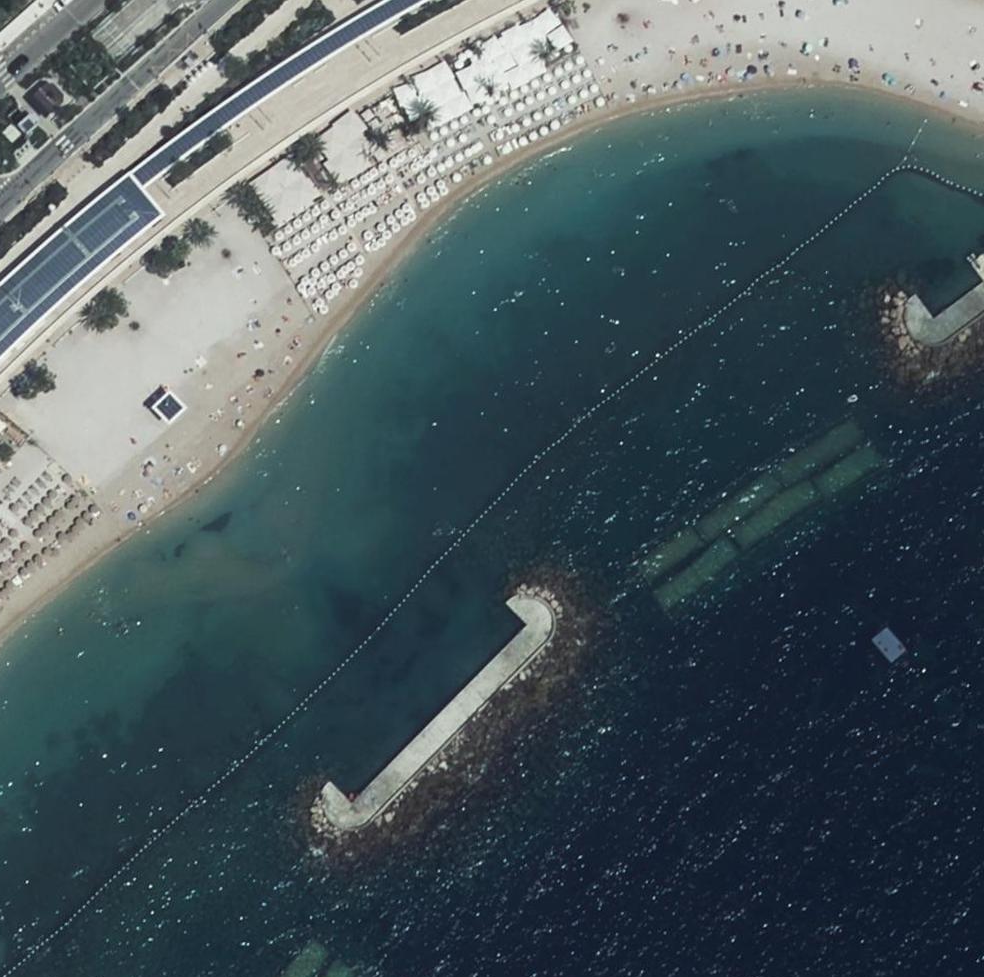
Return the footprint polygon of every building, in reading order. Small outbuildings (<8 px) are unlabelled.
[(34,0),(0,0),(0,21),(5,27),(34,0)] [(340,31),(275,71),(223,107),(170,145),(131,176),(144,192),(258,109),(346,51),(432,0),(392,0),(340,31)] [(46,83),(34,94),(49,113),(62,102),(62,93),(55,84),(46,83)] [(18,124),(26,135),(40,123),(32,113),(18,124)] [(31,337),(98,278),(168,221),(144,192),(131,176),(70,225),(11,279),(0,289),(0,367),(31,337)] [(153,410),(170,428),(189,411),(172,393),(153,410)] [(26,443),(0,421),(0,474),(26,443)]
